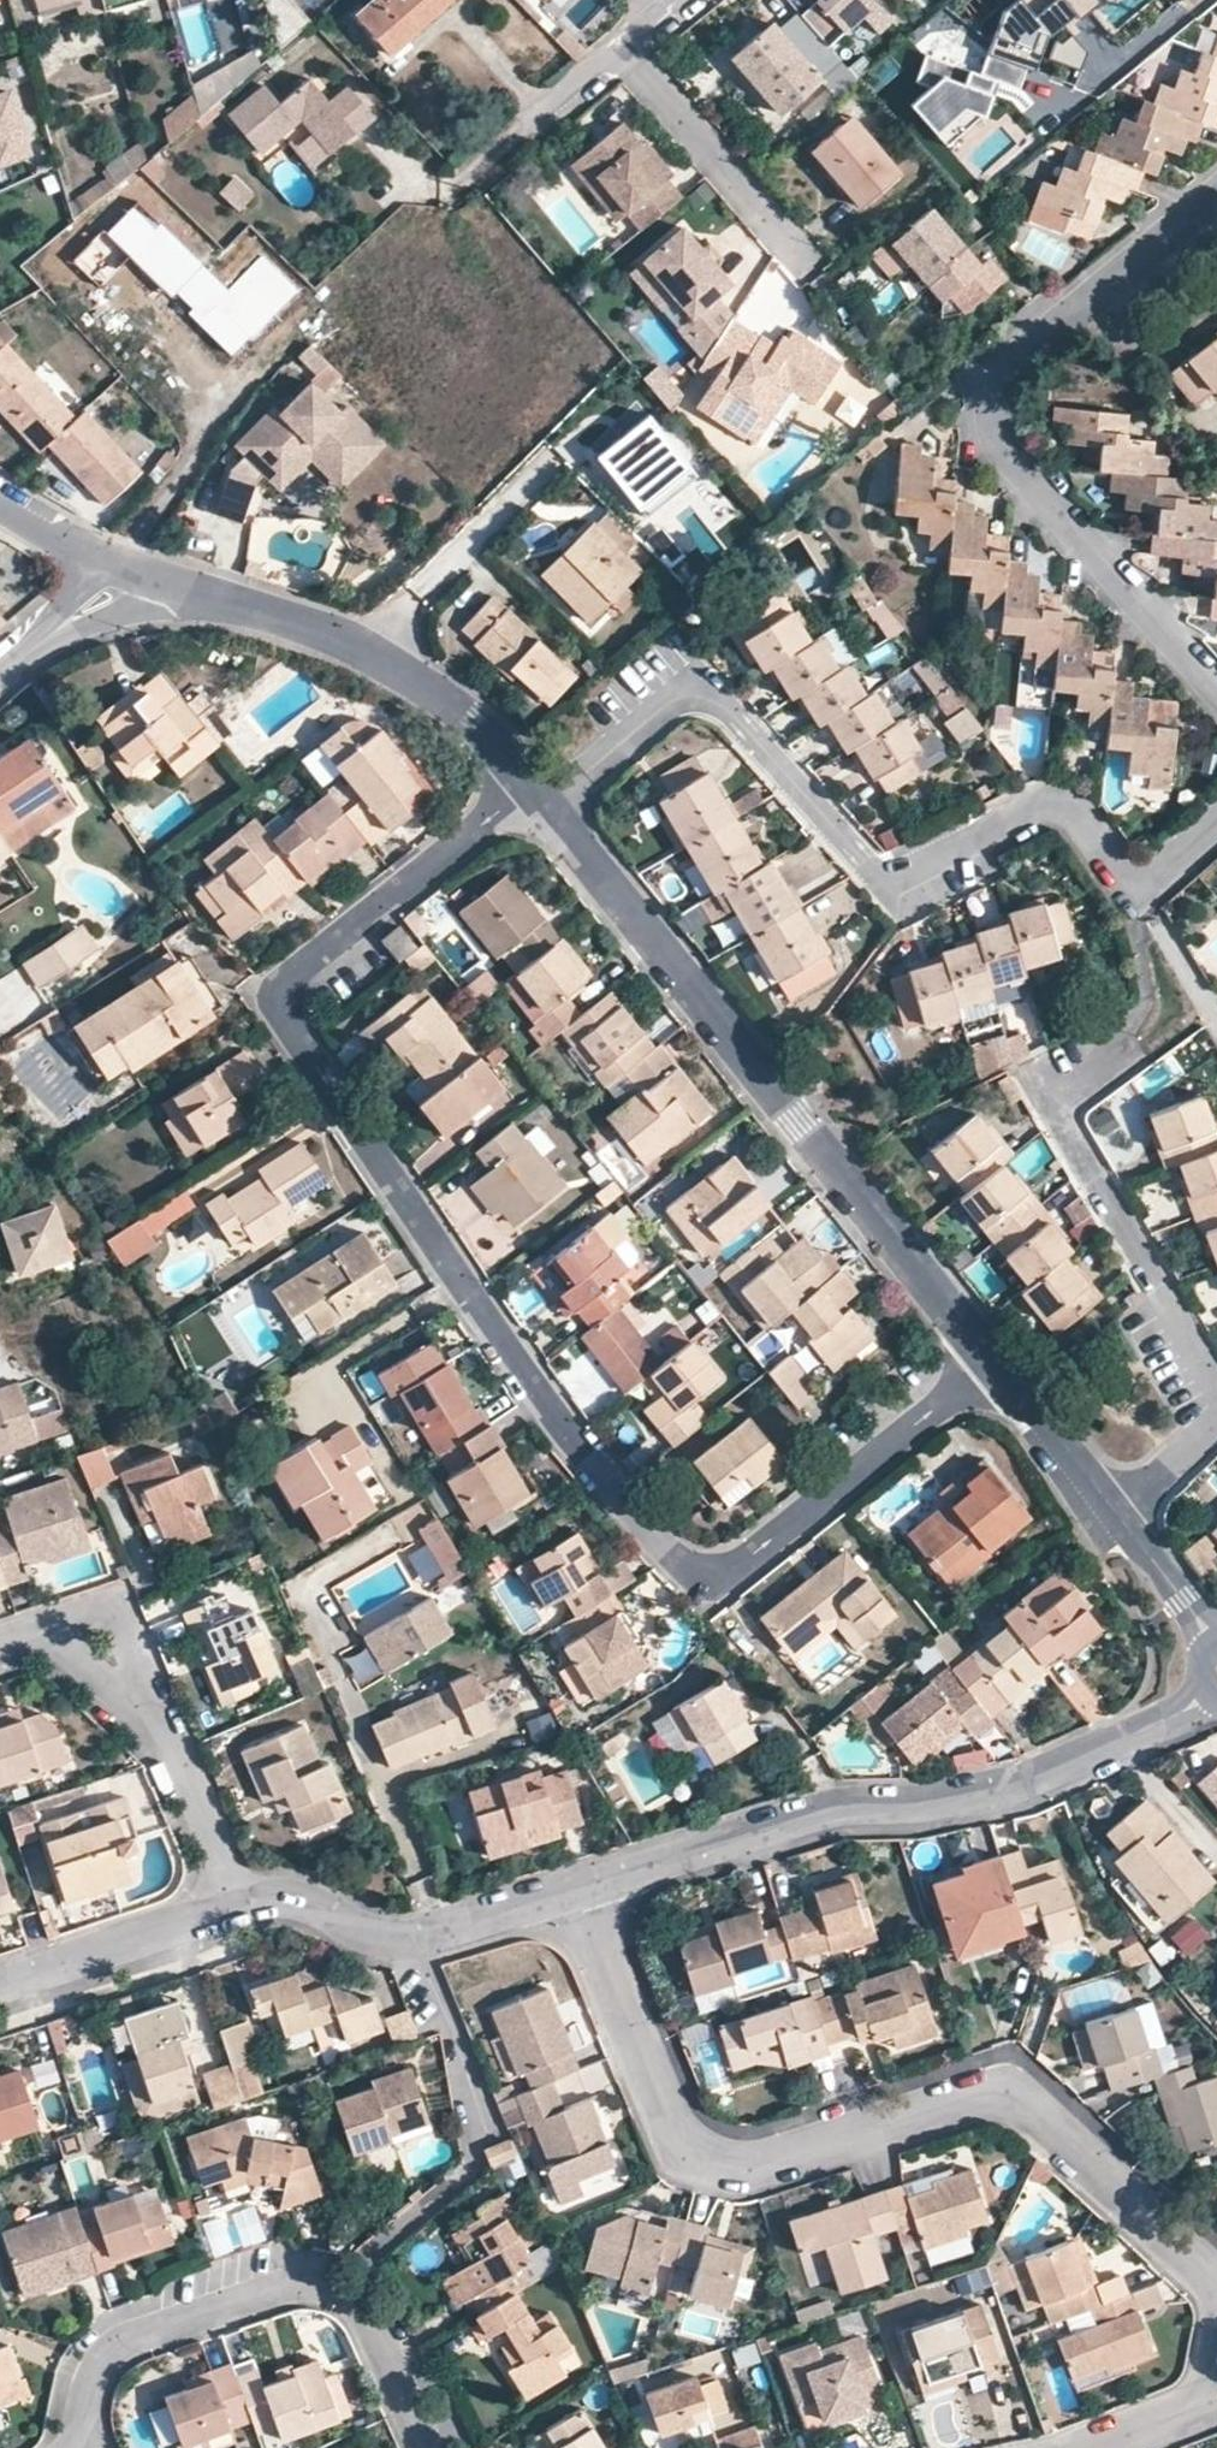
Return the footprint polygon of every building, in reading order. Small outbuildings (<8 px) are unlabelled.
[(37,9),(66,0),(34,0),(37,9)] [(389,51),(449,0),(372,0),(356,14),(389,51)] [(865,0),(812,0),(814,2),(799,15),(826,46),(857,20),(872,37),(887,25),(865,0)] [(1036,50),(1041,37),(1071,12),(1076,17),(1091,4),(1087,0),(1014,0),(1001,11),(986,51),(1007,61),(999,84),(995,98),(964,123),(988,153),(1023,124),(1020,107),(1031,78),(1039,52),(1036,50)] [(799,15),(796,12),(777,28),(771,22),(730,57),(776,111),(818,78),(833,97),(855,79),(826,46),(799,15)] [(1216,34),(1209,52),(1216,55),(1216,34)] [(249,46),(229,60),(242,79),(262,62),(249,46)] [(1189,73),(1177,68),(1170,88),(1158,83),(1150,101),(1201,120),(1211,123),(1216,108),(1216,105),(1211,102),(1214,96),(1216,98),(1216,55),(1209,52),(1199,49),(1189,73)] [(991,81),(999,84),(1007,61),(986,51),(984,59),(991,81)] [(242,79),(229,60),(195,82),(209,107),(242,79)] [(301,116),(331,152),(375,114),(350,85),(330,101),(310,76),(280,102),(265,84),(229,113),(260,151),(294,123),(289,117),(296,111),(301,116)] [(1153,151),(1155,145),(1178,154),(1184,138),(1192,141),(1201,120),(1150,101),(1141,97),(1131,121),(1119,117),(1112,136),(1099,131),(1091,150),(1141,169),(1152,173),(1160,154),(1153,151)] [(196,98),(161,115),(171,138),(207,121),(196,98)] [(16,100),(0,107),(0,179),(52,159),(35,115),(24,120),(16,100)] [(301,116),(296,111),(289,117),(294,123),(301,116)] [(857,203),(895,169),(850,116),(810,149),(857,203)] [(659,160),(653,167),(638,149),(615,123),(567,163),(585,185),(594,177),(626,212),(640,230),(679,197),(666,182),(672,176),(659,160)] [(145,160),(140,142),(66,198),(71,217),(138,165),(145,160)] [(644,144),(638,149),(653,167),(659,160),(644,144)] [(1082,146),(1073,169),(1060,165),(1052,185),(1040,180),(1032,199),(1093,221),(1101,203),(1094,200),(1097,193),(1119,202),(1124,188),(1132,191),(1141,169),(1091,150),(1082,146)] [(151,178),(162,170),(151,156),(145,160),(138,165),(151,178)] [(151,178),(138,165),(71,217),(80,230),(129,198),(136,208),(146,202),(138,191),(146,183),(151,178)] [(616,221),(626,212),(594,177),(585,185),(616,221)] [(239,212),(251,199),(234,182),(221,194),(239,212)] [(966,251),(929,209),(891,243),(910,265),(930,286),(953,266),(951,264),(966,251)] [(128,300),(125,291),(177,257),(171,247),(176,243),(162,224),(146,233),(126,248),(89,272),(113,309),(128,300)] [(733,317),(735,314),(718,296),(732,283),(711,259),(702,249),(683,226),(643,259),(688,313),(682,319),(695,333),(686,341),(698,354),(690,361),(699,371),(699,369),(733,317)] [(710,243),(702,249),(711,259),(719,253),(710,243)] [(910,265),(891,243),(869,262),(889,283),(910,265)] [(977,263),(966,251),(951,264),(953,266),(930,286),(938,296),(945,290),(961,309),(1001,275),(985,257),(977,263)] [(296,289),(260,255),(215,300),(251,336),(291,295),(296,289)] [(758,353),(752,346),(756,342),(733,317),(699,369),(712,383),(687,406),(715,437),(740,414),(750,424),(775,401),(786,390),(805,411),(832,387),(791,343),(784,350),(779,346),(771,354),(769,356),(758,353)] [(686,341),(695,333),(682,319),(674,326),(686,341)] [(4,344),(13,334),(0,320),(0,340),(4,344)] [(1167,373),(1192,404),(1216,382),(1216,331),(1167,373)] [(39,450),(47,443),(74,418),(4,344),(0,340),(0,409),(39,450)] [(771,354),(758,340),(756,342),(752,346),(758,353),(769,356),(771,354)] [(327,356),(310,341),(299,353),(315,369),(327,356)] [(294,456),(290,452),(305,437),(305,425),(314,425),(314,434),(336,454),(332,459),(346,471),(381,437),(349,406),(342,413),(311,383),(281,413),(274,406),(239,442),(249,452),(244,457),(233,470),(217,514),(242,524),(259,478),(263,474),(269,468),(275,473),(294,456)] [(805,411),(786,390),(775,401),(794,422),(805,411)] [(905,407),(895,395),(875,413),(885,424),(905,407)] [(1150,454),(1151,439),(1124,436),(1126,413),(1051,406),(1050,425),(1064,427),(1063,441),(1079,443),(1078,466),(1108,468),(1166,475),(1168,456),(1150,454)] [(103,503),(139,470),(83,410),(74,418),(47,443),(103,503)] [(643,414),(592,457),(642,516),(693,474),(643,414)] [(750,424),(740,414),(715,437),(725,448),(750,424)] [(305,425),(305,437),(290,452),(294,456),(275,473),(269,468),(263,474),(280,491),(311,459),(344,489),(388,444),(381,437),(346,471),(332,459),(336,454),(314,434),(314,425),(305,425)] [(239,442),(234,448),(244,457),(249,452),(239,442)] [(927,548),(947,551),(952,500),(954,479),(938,477),(939,464),(930,463),(931,457),(918,456),(919,445),(899,443),(892,512),(916,515),(914,531),(927,532),(927,548)] [(175,458),(166,451),(156,463),(164,470),(175,458)] [(1122,508),(1154,511),(1152,532),(1168,533),(1216,538),(1216,520),(1205,519),(1206,503),(1184,501),(1185,476),(1166,475),(1108,468),(1107,489),(1123,492),(1122,508)] [(1007,534),(983,532),(984,515),(971,513),(972,502),(952,500),(947,551),(945,572),(968,574),(967,589),(982,592),(981,606),(1000,608),(1005,559),(1007,534)] [(586,620),(606,600),(621,584),(639,565),(624,550),(637,537),(607,509),(542,576),(586,620)] [(1179,571),(1212,575),(1210,596),(1216,597),(1216,538),(1168,533),(1166,554),(1180,556),(1179,571)] [(998,630),(1022,633),(1021,648),(1035,650),(1032,686),(1051,689),(1058,618),(1060,593),(1036,591),(1037,574),(1025,573),(1025,561),(1005,559),(1000,608),(998,630)] [(877,597),(856,571),(842,582),(861,607),(864,605),(877,597)] [(632,597),(621,584),(606,600),(618,611),(632,597)] [(775,588),(730,616),(755,659),(762,670),(770,665),(808,641),(775,588)] [(538,694),(564,665),(493,596),(462,629),(506,674),(511,668),(517,675),(538,694)] [(900,626),(877,597),(864,605),(887,635),(900,626)] [(730,616),(721,620),(747,664),(755,659),(730,616)] [(1078,619),(1058,618),(1051,689),(1075,692),(1074,707),(1086,708),(1086,724),(1106,726),(1111,680),(1113,654),(1089,652),(1090,633),(1077,632),(1078,619)] [(788,697),(797,692),(836,668),(815,636),(808,641),(770,665),(788,697)] [(947,687),(923,657),(911,664),(934,695),(947,687)] [(816,723),(825,718),(861,695),(842,664),(836,668),(797,692),(816,723)] [(576,676),(564,665),(538,694),(549,705),(576,676)] [(511,668),(506,674),(512,679),(517,675),(511,668)] [(175,691),(159,672),(142,687),(143,689),(157,705),(175,691)] [(1172,726),(1143,722),(1145,697),(1129,695),(1130,682),(1111,680),(1106,726),(1104,747),(1127,751),(1127,772),(1147,775),(1147,784),(1167,787),(1172,726)] [(142,687),(138,682),(92,716),(99,724),(143,689),(142,687)] [(976,725),(947,687),(934,695),(933,695),(950,718),(947,721),(960,738),(976,725)] [(127,760),(151,742),(160,753),(175,772),(214,741),(184,703),(175,691),(157,705),(143,689),(99,724),(115,744),(127,760)] [(844,750),(853,744),(889,722),(870,690),(861,695),(825,718),(837,737),(844,750)] [(197,693),(184,703),(214,741),(227,731),(197,693)] [(853,744),(872,776),(906,755),(915,748),(897,718),(889,722),(853,744)] [(365,841),(430,790),(395,743),(392,745),(382,733),(375,725),(367,721),(359,719),(350,719),(342,720),(315,740),(343,779),(347,784),(329,797),(361,837),(365,841)] [(104,753),(126,779),(160,753),(151,742),(127,760),(115,744),(104,753)] [(62,790),(32,743),(0,763),(0,830),(62,790)] [(657,774),(669,793),(702,772),(691,754),(657,774)] [(872,776),(884,792),(917,770),(906,755),(872,776)] [(704,772),(702,772),(669,793),(658,800),(684,845),(731,817),(704,772)] [(335,781),(323,790),(325,792),(329,797),(347,784),(343,779),(337,783),(335,781)] [(325,792),(268,836),(300,875),(336,848),(341,854),(361,837),(329,797),(325,792)] [(302,878),(300,875),(268,836),(252,816),(201,857),(214,874),(204,881),(224,908),(213,917),(226,936),(302,878)] [(731,817),(684,845),(712,892),(759,864),(731,817)] [(13,856),(0,836),(0,864),(13,856)] [(709,919),(731,906),(748,934),(795,906),(768,860),(759,864),(712,892),(698,899),(709,919)] [(457,908),(493,955),(499,950),(513,938),(528,958),(554,936),(539,917),(502,872),(457,908)] [(213,917),(224,908),(204,881),(193,889),(213,917)] [(1055,953),(1052,942),(1071,936),(1060,900),(1041,905),(1040,902),(1004,912),(1007,921),(1020,964),(1055,953)] [(795,906),(748,934),(767,963),(784,993),(815,976),(807,961),(822,951),(795,906)] [(1026,985),(1020,964),(1007,921),(972,931),(974,940),(991,995),(1005,991),(1026,985)] [(78,922),(63,932),(80,958),(95,948),(78,922)] [(379,938),(394,957),(409,945),(394,926),(379,938)] [(80,958),(63,932),(22,958),(38,984),(80,958)] [(578,1013),(561,992),(585,974),(556,935),(554,936),(528,958),(514,969),(512,971),(542,1007),(529,1018),(546,1039),(558,1029),(578,1013)] [(715,937),(700,946),(706,960),(722,949),(715,937)] [(528,958),(513,938),(499,950),(514,969),(528,958)] [(940,950),(943,960),(958,1010),(961,1020),(995,1009),(991,995),(974,940),(940,950)] [(822,951),(807,961),(815,976),(832,965),(822,951)] [(124,1061),(122,1057),(169,1026),(174,1035),(208,1014),(172,959),(70,1024),(103,1074),(124,1061)] [(905,971),(906,974),(918,1012),(920,1021),(958,1010),(943,960),(905,971)] [(485,992),(499,981),(491,970),(477,982),(485,992)] [(906,974),(889,979),(901,1017),(918,1012),(906,974)] [(578,1013),(558,1029),(602,1084),(620,1070),(650,1046),(605,989),(578,1013)] [(394,1051),(399,1048),(431,1089),(471,1057),(447,1027),(450,1025),(426,996),(415,1004),(404,991),(357,1029),(367,1043),(381,1034),(394,1051)] [(1030,999),(1016,1003),(1021,1021),(1036,1017),(1030,999)] [(64,1027),(99,1083),(174,1035),(169,1026),(122,1057),(124,1061),(103,1074),(70,1024),(64,1027)] [(654,1148),(692,1117),(672,1093),(686,1083),(654,1043),(650,1046),(620,1070),(634,1089),(602,1114),(632,1150),(646,1138),(654,1148)] [(250,1068),(240,1049),(169,1093),(199,1142),(239,1117),(229,1097),(222,1086),(239,1075),(250,1068)] [(472,1055),(471,1057),(431,1089),(415,1102),(439,1134),(497,1088),(472,1055)] [(247,1086),(239,1075),(222,1086),(229,1097),(247,1086)] [(692,1117),(705,1107),(686,1083),(672,1093),(692,1117)] [(2,1114),(13,1105),(0,1085),(0,1110),(2,1114)] [(166,1116),(160,1120),(170,1136),(183,1153),(199,1142),(169,1093),(156,1101),(166,1116)] [(1216,1147),(1216,1139),(1200,1095),(1149,1113),(1168,1166),(1177,1162),(1216,1147)] [(1007,1157),(973,1117),(932,1150),(964,1190),(999,1164),(1007,1157)] [(471,1148),(485,1168),(474,1176),(499,1209),(509,1223),(560,1183),(523,1137),(520,1138),(506,1120),(471,1148)] [(632,1150),(639,1160),(654,1148),(646,1138),(632,1150)] [(255,1168),(260,1175),(222,1200),(218,1192),(202,1203),(226,1240),(241,1230),(249,1243),(287,1219),(280,1206),(321,1178),(297,1140),(255,1168)] [(1027,1177),(1054,1160),(1041,1141),(1014,1158),(1027,1177)] [(1198,1213),(1216,1205),(1216,1147),(1177,1162),(1198,1213)] [(728,1175),(738,1166),(729,1155),(719,1163),(728,1175)] [(663,1206),(699,1251),(764,1199),(738,1166),(728,1175),(719,1163),(663,1206)] [(983,1230),(992,1241),(1034,1208),(999,1164),(964,1190),(957,1198),(960,1202),(983,1230)] [(474,1176),(465,1184),(490,1217),(499,1209),(474,1176)] [(147,1232),(194,1202),(184,1186),(137,1217),(147,1232)] [(48,1256),(43,1238),(59,1233),(49,1200),(0,1215),(0,1225),(14,1267),(48,1256)] [(1057,1212),(1064,1219),(1075,1209),(1070,1201),(1057,1212)] [(960,1202),(947,1211),(970,1239),(983,1230),(960,1202)] [(1198,1213),(1209,1243),(1216,1266),(1216,1265),(1216,1205),(1198,1213)] [(1034,1208),(992,1241),(1026,1284),(1061,1257),(1069,1250),(1034,1208)] [(103,1239),(118,1260),(151,1238),(147,1232),(137,1217),(103,1239)] [(587,1226),(549,1257),(567,1281),(557,1288),(570,1305),(573,1304),(586,1322),(611,1303),(625,1293),(609,1274),(622,1264),(608,1245),(604,1248),(587,1226)] [(300,1303),(317,1328),(390,1282),(360,1231),(270,1288),(285,1312),(300,1303)] [(764,1232),(748,1245),(762,1263),(779,1249),(764,1232)] [(48,1256),(65,1251),(59,1233),(43,1238),(48,1256)] [(800,1233),(779,1249),(762,1263),(748,1245),(715,1272),(731,1291),(740,1285),(769,1322),(787,1308),(830,1272),(800,1233)] [(1054,1332),(1093,1298),(1061,1257),(1026,1284),(1019,1291),(1038,1313),(1054,1332)] [(845,1306),(835,1314),(829,1308),(851,1289),(835,1268),(830,1272),(787,1308),(808,1334),(804,1337),(822,1359),(861,1328),(845,1306)] [(740,1285),(731,1291),(761,1328),(769,1322),(740,1285)] [(557,1288),(550,1294),(562,1312),(570,1305),(557,1288)] [(647,1369),(657,1361),(611,1303),(586,1322),(577,1331),(622,1390),(647,1369)] [(822,1359),(829,1367),(868,1337),(861,1328),(822,1359)] [(370,1373),(384,1395),(396,1389),(434,1453),(459,1438),(487,1421),(476,1404),(468,1408),(427,1339),(370,1373)] [(657,1361),(647,1369),(664,1389),(642,1407),(654,1424),(657,1423),(673,1441),(703,1416),(688,1397),(714,1377),(686,1339),(657,1361)] [(785,1353),(764,1371),(791,1405),(812,1387),(785,1353)] [(0,1387),(0,1448),(33,1437),(15,1382),(0,1387)] [(398,1418),(389,1423),(415,1464),(434,1453),(396,1389),(384,1395),(398,1418)] [(715,1489),(737,1470),(746,1481),(776,1458),(743,1416),(690,1458),(715,1489)] [(506,1500),(521,1491),(494,1445),(499,1443),(487,1421),(459,1438),(471,1460),(443,1475),(472,1521),(479,1517),(506,1500)] [(328,1529),(368,1505),(347,1467),(366,1457),(347,1426),(315,1442),(312,1437),(266,1462),(288,1504),(295,1499),(306,1493),(328,1529)] [(96,1488),(115,1481),(105,1455),(128,1445),(125,1437),(74,1453),(92,1497),(97,1496),(96,1488)] [(126,1498),(140,1492),(151,1518),(160,1540),(202,1522),(194,1502),(211,1494),(198,1464),(174,1473),(165,1453),(117,1473),(126,1498)] [(986,1550),(982,1545),(1023,1511),(978,1454),(954,1473),(964,1487),(943,1502),(940,1498),(903,1528),(945,1582),(986,1550)] [(746,1481),(737,1470),(715,1489),(723,1499),(746,1481)] [(38,1545),(86,1531),(78,1507),(74,1507),(63,1477),(0,1497),(0,1505),(4,1519),(0,1520),(0,1574),(3,1582),(24,1575),(20,1560),(40,1554),(38,1545)] [(138,1523),(151,1518),(140,1492),(126,1498),(138,1523)] [(306,1493),(295,1499),(316,1536),(328,1529),(306,1493)] [(512,1511),(506,1500),(479,1517),(485,1526),(512,1511)] [(433,1516),(414,1528),(423,1542),(440,1570),(446,1579),(465,1569),(462,1563),(433,1516)] [(207,1532),(202,1522),(160,1540),(164,1550),(207,1532)] [(529,1553),(538,1572),(527,1578),(541,1603),(561,1592),(573,1612),(607,1592),(595,1571),(591,1573),(584,1560),(580,1563),(574,1554),(583,1549),(571,1528),(529,1553)] [(89,1545),(86,1531),(38,1545),(40,1554),(50,1557),(89,1545)] [(423,1542),(401,1555),(418,1584),(440,1570),(423,1542)] [(759,1614),(781,1641),(834,1600),(860,1634),(889,1612),(839,1548),(759,1614)] [(1067,1581),(1054,1565),(997,1609),(1006,1620),(1036,1659),(1054,1645),(1060,1651),(1094,1623),(1063,1584),(1067,1581)] [(643,1664),(628,1640),(613,1613),(621,1609),(610,1590),(607,1592),(573,1612),(558,1620),(568,1640),(562,1644),(591,1695),(643,1664)] [(191,1632),(201,1627),(213,1657),(204,1661),(201,1664),(213,1691),(249,1676),(272,1667),(247,1608),(229,1616),(220,1593),(179,1610),(188,1632),(191,1632)] [(781,1641),(791,1652),(831,1620),(849,1642),(860,1634),(834,1600),(781,1641)] [(387,1673),(453,1635),(434,1602),(368,1640),(387,1673)] [(628,1640),(636,1635),(621,1609),(613,1613),(628,1640)] [(1006,1697),(1002,1692),(1040,1663),(1036,1659),(1006,1620),(947,1665),(986,1712),(1006,1697)] [(201,1627),(191,1632),(204,1661),(213,1657),(201,1627)] [(923,1672),(959,1653),(950,1635),(914,1654),(923,1672)] [(372,1650),(351,1657),(360,1684),(381,1678),(372,1650)] [(926,1677),(928,1680),(886,1713),(878,1720),(889,1736),(906,1757),(924,1744),(929,1751),(961,1725),(970,1735),(991,1719),(986,1712),(947,1665),(945,1661),(926,1677)] [(445,1683),(448,1689),(391,1713),(392,1716),(367,1726),(385,1767),(439,1743),(441,1748),(469,1736),(467,1731),(489,1721),(468,1673),(445,1683)] [(213,1691),(217,1701),(253,1686),(249,1676),(213,1691)] [(738,1717),(742,1715),(720,1679),(670,1708),(681,1727),(687,1724),(697,1742),(702,1738),(714,1760),(750,1739),(738,1717)] [(878,1720),(886,1713),(865,1687),(844,1705),(877,1746),(889,1736),(878,1720)] [(21,1718),(18,1706),(0,1712),(0,1725),(21,1718)] [(670,1708),(664,1712),(685,1749),(697,1742),(687,1724),(681,1727),(670,1708)] [(21,1718),(0,1725),(0,1779),(65,1758),(55,1727),(38,1712),(21,1718)] [(535,1740),(556,1727),(547,1712),(526,1724),(535,1740)] [(666,1759),(685,1749),(664,1712),(646,1723),(666,1759)] [(259,1764),(273,1794),(282,1792),(298,1828),(345,1808),(325,1761),(319,1763),(301,1722),(241,1749),(249,1768),(259,1764)] [(620,1741),(613,1731),(592,1743),(597,1754),(620,1741)] [(1195,1775),(1216,1800),(1216,1756),(1195,1775)] [(464,1793),(484,1855),(555,1835),(552,1827),(576,1820),(560,1772),(536,1779),(533,1771),(464,1793)] [(127,1874),(119,1848),(132,1844),(129,1835),(122,1837),(117,1816),(129,1813),(123,1794),(40,1821),(60,1885),(86,1878),(88,1887),(127,1874)] [(1162,1916),(1208,1876),(1140,1797),(1104,1829),(1121,1847),(1130,1858),(1119,1868),(1162,1916)] [(129,1813),(117,1816),(122,1837),(129,1835),(136,1832),(129,1813)] [(1130,1858),(1121,1847),(1110,1857),(1119,1868),(1130,1858)] [(1048,1937),(1077,1928),(1054,1859),(1039,1864),(1043,1877),(1029,1882),(1024,1869),(1019,1851),(1001,1856),(1020,1920),(1040,1914),(1048,1937)] [(929,1881),(945,1933),(971,1924),(974,1931),(997,1923),(1000,1937),(1024,1930),(1020,1920),(1001,1856),(1000,1853),(961,1866),(962,1870),(929,1881)] [(1029,1882),(1043,1877),(1039,1864),(1024,1869),(1029,1882)] [(10,1900),(0,1868),(0,1904),(10,1900)] [(808,1945),(832,1937),(835,1945),(837,1949),(883,1935),(863,1870),(817,1885),(822,1900),(824,1911),(800,1918),(798,1908),(778,1913),(781,1927),(790,1955),(791,1959),(811,1953),(808,1945)] [(60,1885),(62,1894),(88,1887),(86,1878),(60,1885)] [(822,1900),(798,1908),(800,1918),(824,1911),(822,1900)] [(763,1932),(756,1910),(713,1923),(716,1931),(685,1941),(680,1949),(694,1991),(733,1979),(731,1971),(771,1960),(763,1932)] [(1200,1919),(1172,1929),(1182,1954),(1210,1944),(1200,1919)] [(945,1933),(953,1955),(1001,1940),(1000,1937),(997,1923),(974,1931),(971,1924),(945,1933)] [(781,1927),(763,1932),(771,1960),(790,1955),(781,1927)] [(835,1945),(832,1937),(808,1945),(811,1953),(835,1945)] [(1150,1961),(1135,1938),(1118,1949),(1124,1969),(1150,1961)] [(891,2035),(933,2020),(916,1965),(855,1985),(858,1992),(846,1995),(844,1991),(812,2002),(826,2045),(855,2037),(853,2031),(868,2026),(872,2041),(891,2035)] [(325,1986),(329,1975),(307,1966),(302,1978),(325,1986)] [(319,2027),(343,2018),(347,2030),(352,2043),(387,2030),(377,2003),(366,2005),(365,2002),(325,1986),(302,1978),(299,1976),(248,1994),(257,2020),(274,2014),(283,2040),(319,2027)] [(569,2055),(559,2059),(542,2016),(552,2013),(543,1985),(488,2006),(514,2071),(524,2067),(532,2089),(550,2082),(577,2071),(569,2055)] [(812,2002),(810,1996),(717,2026),(731,2068),(752,2061),(749,2048),(778,2039),(785,2066),(830,2054),(826,2045),(812,2002)] [(129,2028),(183,2010),(180,1999),(125,2016),(129,2028)] [(1098,2068),(1103,2067),(1109,2091),(1154,2077),(1162,2075),(1154,2049),(1148,2050),(1134,2007),(1084,2023),(1090,2045),(1098,2068)] [(414,2009),(387,2020),(398,2051),(425,2041),(414,2009)] [(196,2086),(185,2052),(181,2039),(191,2035),(183,2010),(129,2028),(139,2060),(152,2099),(196,2086)] [(559,2059),(569,2055),(552,2013),(542,2016),(559,2059)] [(319,2027),(324,2038),(347,2030),(343,2018),(319,2027)] [(891,2035),(894,2048),(937,2035),(933,2020),(891,2035)] [(268,2094),(245,2026),(219,2035),(231,2069),(242,2102),(268,2094)] [(857,2045),(872,2041),(868,2026),(853,2031),(855,2037),(857,2045)] [(191,2035),(181,2039),(185,2052),(196,2048),(191,2035)] [(749,2048),(752,2061),(785,2066),(778,2039),(749,2048)] [(1090,2045),(1082,2047),(1089,2071),(1098,2068),(1090,2045)] [(138,2113),(145,2118),(153,2118),(201,2103),(196,2086),(152,2099),(139,2060),(124,2066),(138,2113)] [(1178,2125),(1188,2122),(1197,2150),(1216,2144),(1216,2078),(1196,2085),(1190,2066),(1162,2075),(1154,2077),(1160,2095),(1167,2093),(1178,2125)] [(35,2123),(17,2068),(0,2073),(0,2135),(35,2123)] [(393,2136),(390,2127),(429,2112),(412,2068),(374,2082),(375,2086),(337,2101),(356,2153),(394,2139),(393,2136)] [(242,2102),(231,2069),(208,2076),(219,2110),(242,2102)] [(600,2135),(588,2138),(586,2128),(599,2123),(588,2100),(561,2109),(550,2082),(532,2089),(514,2096),(526,2122),(527,2126),(533,2123),(550,2165),(543,2167),(559,2204),(579,2196),(574,2185),(613,2169),(600,2135)] [(490,2092),(495,2103),(508,2098),(505,2086),(490,2092)] [(1167,2093),(1160,2095),(1171,2128),(1178,2125),(1167,2093)] [(526,2122),(514,2096),(508,2098),(495,2103),(507,2130),(526,2122)] [(390,2127),(393,2136),(432,2121),(429,2112),(390,2127)] [(270,2172),(271,2168),(288,2170),(285,2188),(282,2207),(323,2192),(309,2147),(257,2138),(252,2126),(249,2119),(192,2139),(207,2184),(227,2178),(251,2170),(270,2172)] [(1187,2153),(1197,2150),(1188,2122),(1178,2125),(1187,2153)] [(602,2133),(599,2123),(586,2128),(588,2138),(600,2135),(602,2133)] [(510,2149),(504,2136),(482,2146),(487,2159),(510,2149)] [(271,2168),(270,2172),(251,2170),(227,2178),(230,2190),(256,2182),(285,2188),(288,2170),(271,2168)] [(920,2231),(925,2247),(972,2234),(970,2229),(991,2221),(975,2172),(955,2177),(937,2182),(939,2187),(941,2193),(932,2196),(930,2190),(910,2197),(906,2185),(886,2191),(897,2229),(900,2235),(920,2231)] [(133,2193),(138,2206),(161,2199),(157,2185),(133,2193)] [(930,2190),(932,2196),(941,2193),(939,2187),(930,2190)] [(792,2220),(802,2251),(825,2244),(841,2292),(888,2278),(875,2235),(897,2229),(886,2191),(792,2220)] [(161,2199),(138,2206),(133,2193),(94,2206),(101,2227),(86,2232),(98,2271),(114,2266),(113,2263),(111,2256),(150,2243),(152,2250),(176,2242),(161,2199)] [(529,2282),(520,2265),(530,2259),(522,2246),(517,2236),(526,2231),(504,2193),(476,2208),(480,2216),(452,2232),(469,2263),(458,2268),(471,2291),(465,2295),(476,2314),(515,2292),(529,2282)] [(4,2234),(25,2296),(98,2271),(86,2232),(78,2209),(4,2234)] [(647,2218),(643,2226),(633,2223),(634,2215),(625,2212),(590,2226),(581,2259),(619,2270),(615,2282),(644,2290),(655,2257),(675,2263),(675,2261),(686,2219),(666,2214),(663,2222),(647,2218)] [(634,2215),(633,2223),(643,2226),(647,2218),(634,2215)] [(742,2275),(747,2254),(703,2243),(705,2233),(707,2225),(686,2219),(675,2261),(696,2267),(689,2293),(726,2303),(729,2292),(734,2273),(742,2275)] [(517,2236),(522,2246),(532,2241),(526,2231),(517,2236)] [(703,2243),(747,2254),(749,2244),(705,2233),(703,2243)] [(1078,2235),(1066,2239),(1084,2282),(1095,2279),(1078,2235)] [(1095,2279),(1084,2282),(1066,2239),(1024,2255),(1041,2299),(1058,2293),(1066,2315),(1088,2307),(1104,2300),(1095,2279)] [(152,2250),(150,2243),(111,2256),(113,2263),(152,2250)] [(1016,2284),(1007,2263),(995,2248),(986,2267),(995,2292),(1016,2284)] [(530,2259),(520,2265),(529,2282),(540,2276),(530,2259)] [(458,2268),(444,2276),(457,2299),(465,2295),(471,2291),(458,2268)] [(982,2269),(958,2277),(965,2297),(988,2289),(982,2269)] [(1126,2291),(1118,2270),(1095,2279),(1104,2300),(1126,2291)] [(742,2275),(734,2273),(729,2292),(745,2296),(750,2277),(742,2275)] [(1130,2357),(1151,2349),(1135,2310),(1163,2298),(1155,2280),(1126,2291),(1104,2300),(1088,2307),(1095,2325),(1055,2340),(1070,2375),(1095,2365),(1094,2358),(1101,2355),(1105,2367),(1130,2357)] [(557,2358),(571,2349),(549,2311),(532,2321),(515,2292),(476,2314),(469,2319),(481,2337),(505,2322),(512,2335),(518,2344),(505,2350),(512,2364),(507,2367),(525,2396),(564,2373),(557,2358)] [(802,2321),(832,2312),(829,2301),(799,2310),(802,2321)] [(902,2334),(921,2388),(964,2372),(1001,2360),(982,2306),(902,2334)] [(779,2355),(796,2406),(814,2401),(819,2417),(846,2408),(843,2399),(856,2394),(862,2411),(863,2413),(884,2405),(859,2334),(815,2349),(813,2343),(779,2355)] [(501,2341),(505,2350),(518,2344),(512,2335),(501,2341)] [(20,2394),(14,2378),(20,2376),(9,2342),(0,2345),(0,2400),(20,2394)] [(739,2368),(761,2363),(756,2344),(735,2350),(739,2368)] [(1070,2375),(1074,2388),(1133,2366),(1130,2357),(1105,2367),(1101,2355),(1094,2358),(1095,2365),(1070,2375)] [(289,2366),(291,2372),(276,2377),(261,2383),(255,2367),(235,2373),(251,2417),(257,2431),(277,2424),(283,2438),(323,2422),(318,2408),(346,2399),(336,2369),(321,2375),(315,2357),(289,2366)] [(206,2368),(210,2377),(187,2384),(164,2393),(182,2441),(206,2433),(251,2417),(235,2373),(230,2360),(206,2368)] [(273,2367),(276,2377),(291,2372),(289,2366),(287,2362),(273,2367)] [(210,2377),(206,2368),(184,2376),(187,2384),(210,2377)] [(921,2388),(924,2396),(967,2382),(964,2372),(921,2388)] [(646,2392),(659,2434),(707,2418),(726,2413),(716,2383),(700,2388),(696,2377),(646,2392)] [(819,2417),(821,2424),(862,2411),(856,2394),(843,2399),(846,2408),(819,2417)] [(318,2408),(323,2422),(352,2412),(346,2399),(318,2408)] [(814,2401),(796,2406),(803,2430),(821,2424),(819,2417),(814,2401)] [(555,2442),(545,2447),(606,2447),(580,2405),(545,2426),(555,2442)] [(545,2426),(523,2439),(528,2447),(545,2447),(555,2442),(545,2426)] [(756,2430),(726,2439),(729,2447),(762,2447),(756,2430)] [(179,2447),(206,2447),(211,2446),(206,2433),(182,2441),(177,2443),(179,2447)]
